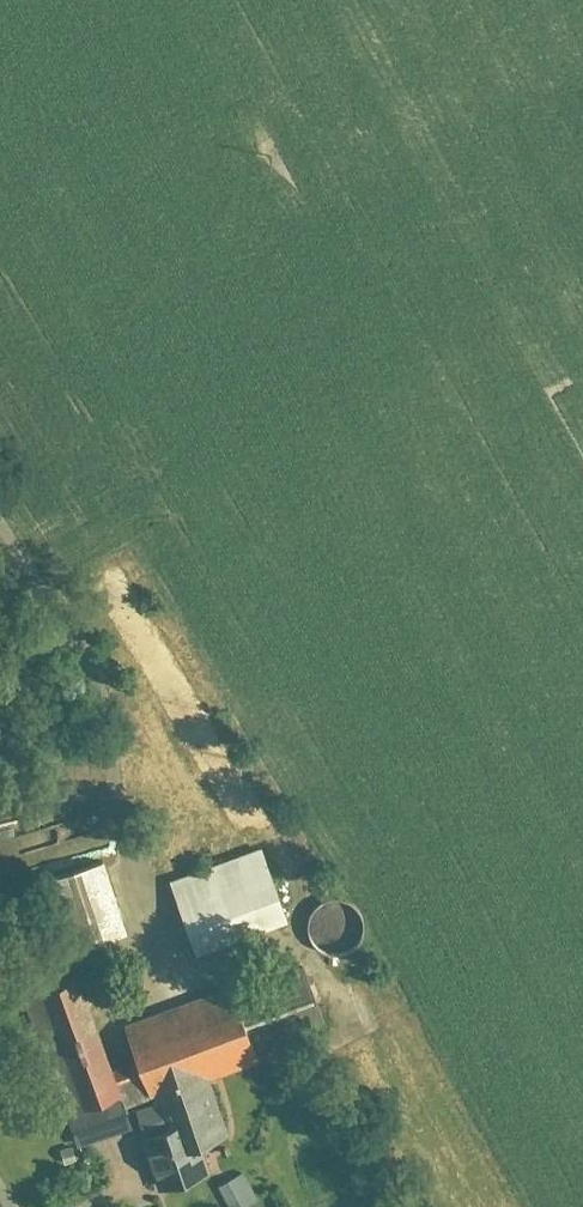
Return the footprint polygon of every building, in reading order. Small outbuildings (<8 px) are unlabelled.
[(261,835),(163,874),(191,949),(290,912),(261,835)] [(135,934),(111,863),(49,884),(73,955),(135,934)] [(239,1000),(232,980),(125,1018),(142,1067),(128,1072),(89,961),(27,983),(86,1149),(145,1128),(168,1195),(228,1174),(219,1149),(238,1142),(218,1083),(265,1067),(262,1059),(332,1035),(311,975),(239,1000)] [(222,1193),(230,1206),(264,1206),(249,1179),(222,1193)]
